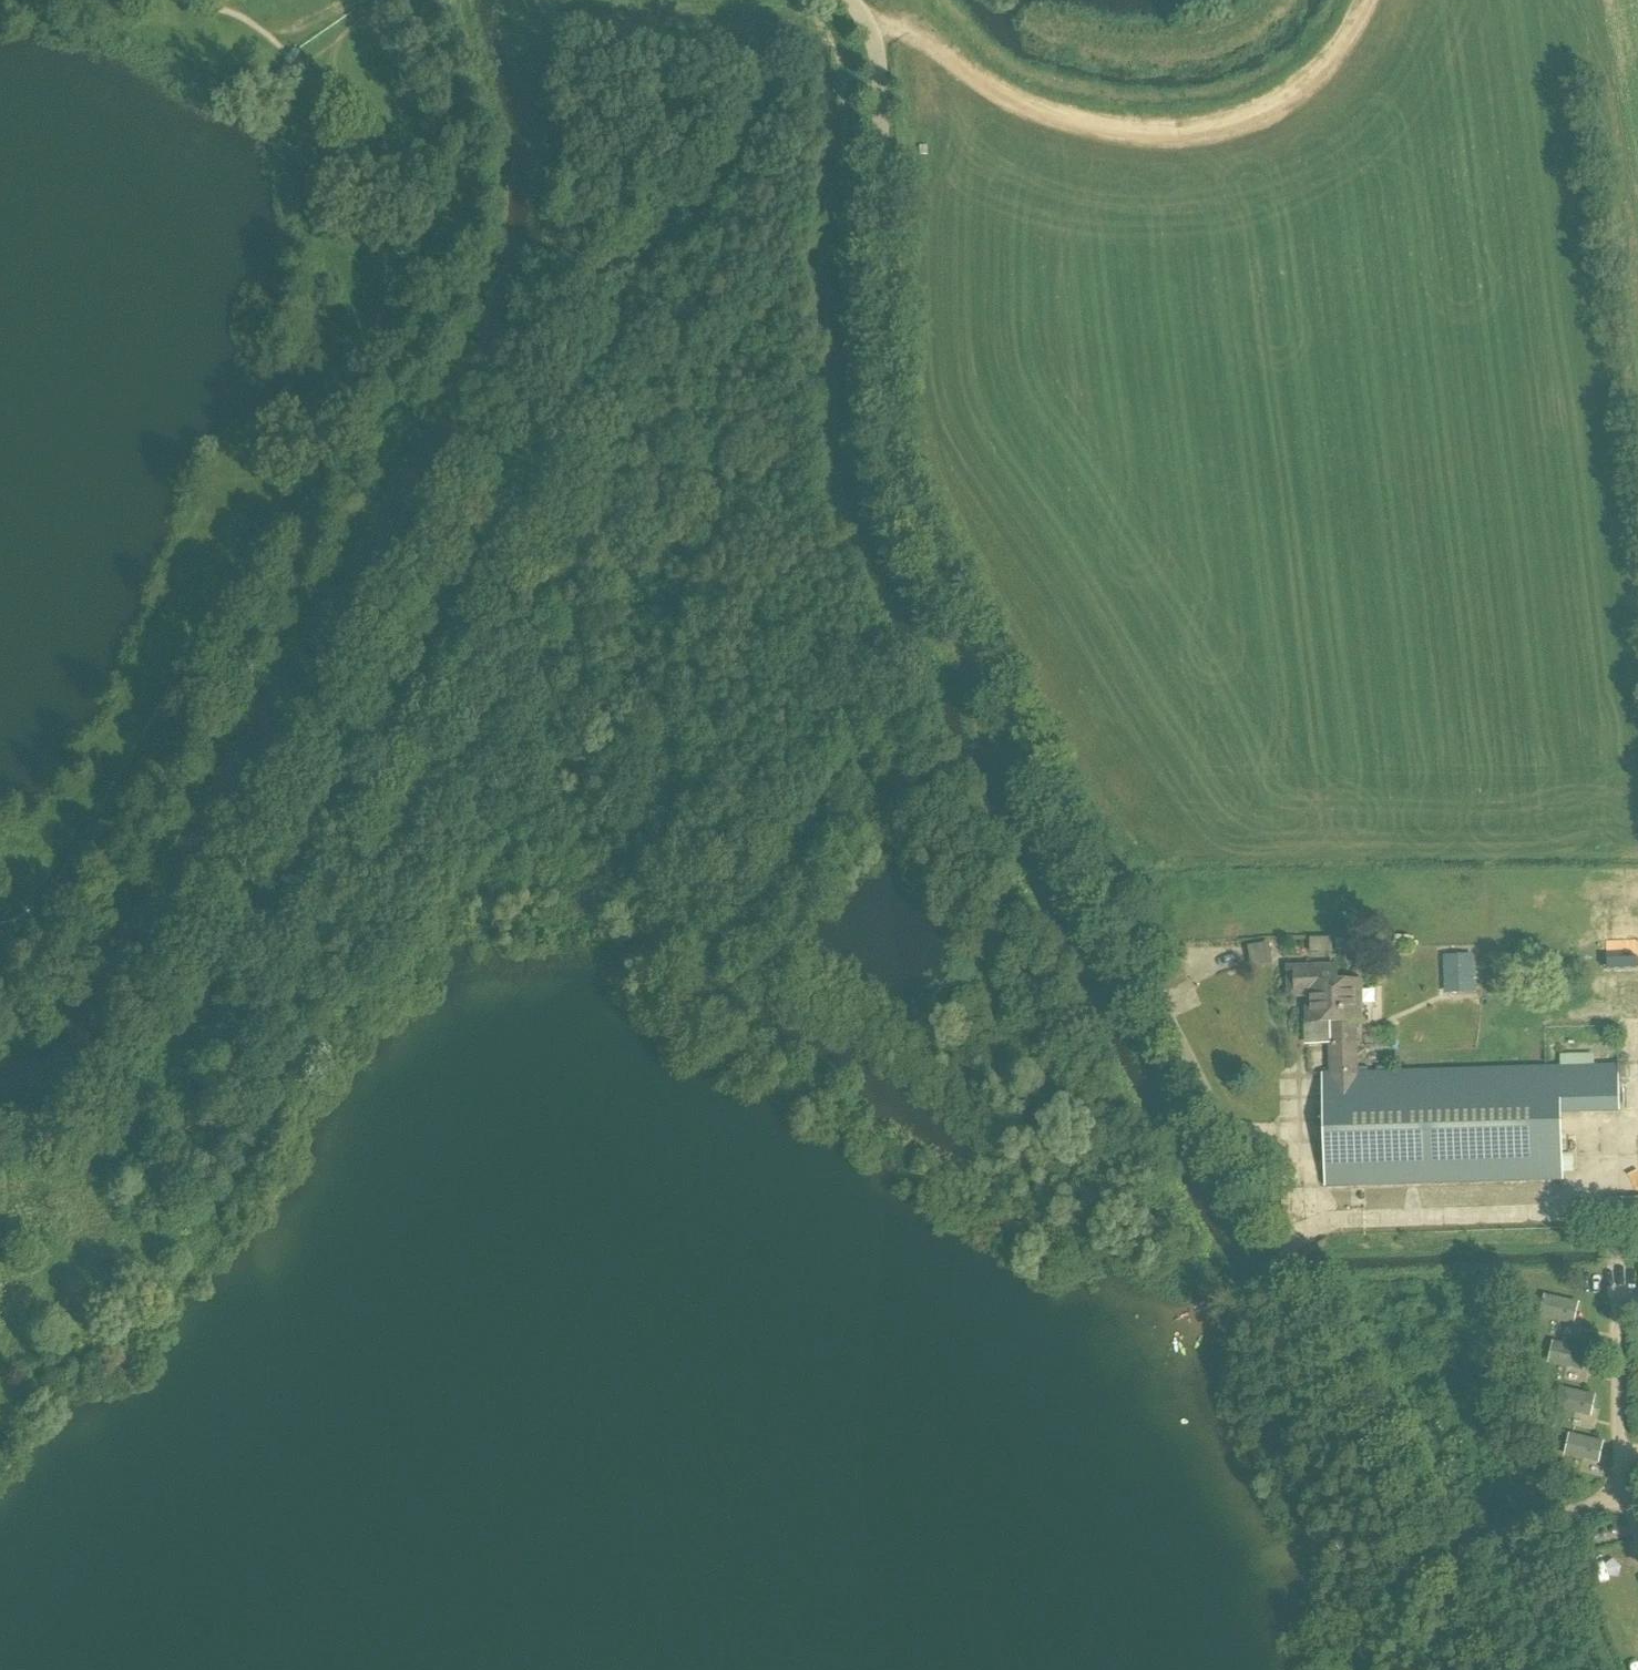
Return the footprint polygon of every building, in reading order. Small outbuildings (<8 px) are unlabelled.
[(1332,940),(1309,940),(1310,954),(1333,953),(1332,940)] [(1483,993),(1483,954),(1455,954),(1455,993),(1483,993)] [(1637,969),(1637,961),(1637,958),(1607,960),(1607,970),(1637,969)] [(1574,1066),(1396,1071),(1357,1072),(1356,1063),(1355,1021),(1360,1021),(1361,1003),(1360,981),(1337,982),(1337,966),(1288,968),(1289,997),(1307,996),(1307,1024),(1329,1023),(1330,1074),(1323,1074),(1326,1187),(1563,1180),(1560,1112),(1618,1111),(1617,1065),(1602,1065),(1574,1066)] [(1575,1326),(1580,1302),(1544,1293),(1539,1318),(1575,1326)] [(1583,1372),(1588,1348),(1552,1340),(1547,1364),(1583,1372)] [(1592,1418),(1597,1394),(1561,1387),(1555,1411),(1592,1418)] [(1599,1464),(1604,1440),(1569,1433),(1563,1457),(1599,1464)]
